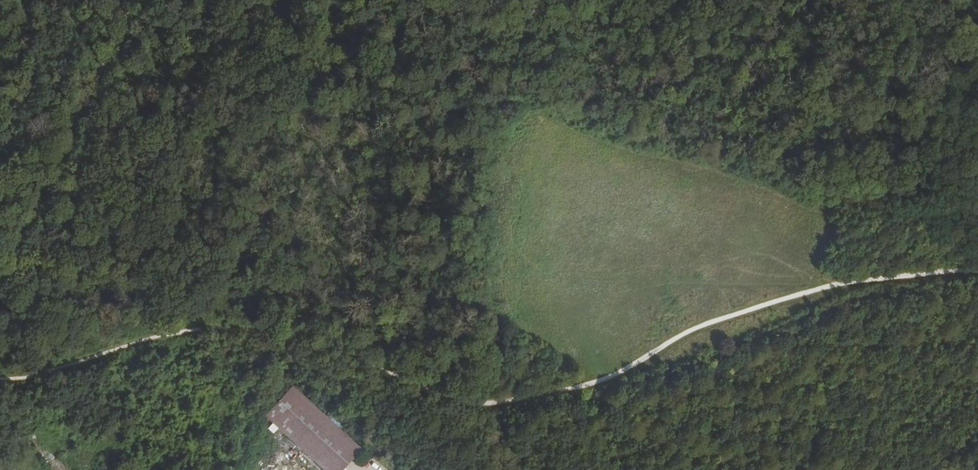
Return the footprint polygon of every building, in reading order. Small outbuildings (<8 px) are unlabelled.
[(264,417),(323,469),(343,469),(360,451),(291,387),(264,417)]
